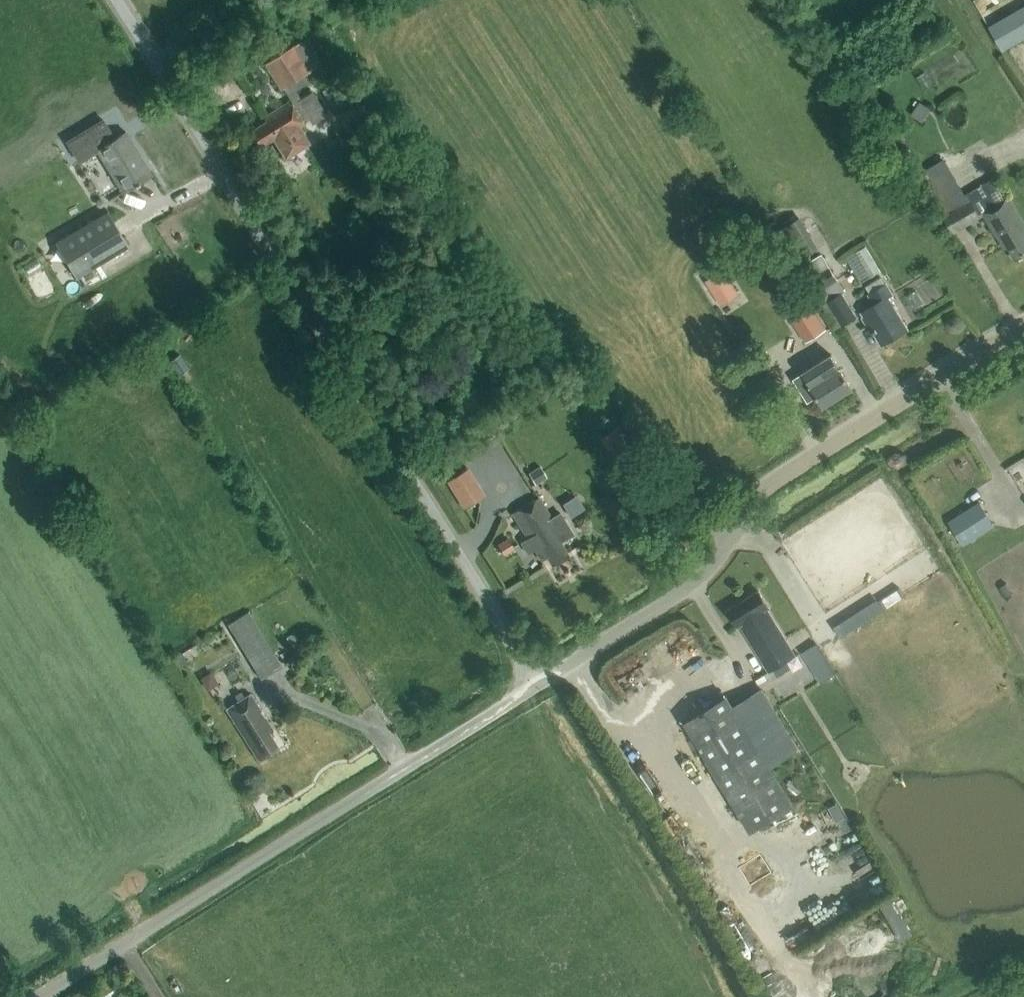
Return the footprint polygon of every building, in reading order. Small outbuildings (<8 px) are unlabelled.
[(1002,48),(1023,36),(1023,7),(990,27),(1002,48)] [(312,91),(300,98),(294,89),(308,80),(304,73),(322,62),(306,37),(266,62),(282,87),(283,86),(291,99),(264,116),(266,120),(252,129),(261,144),(273,137),(285,157),(309,142),(299,126),(304,123),(303,121),(309,117),(312,122),(326,113),(312,91)] [(348,101),(336,81),(323,89),(335,109),(348,101)] [(929,107),(919,100),(911,113),(921,120),(929,107)] [(97,131),(65,152),(73,165),(97,149),(123,191),(151,174),(125,132),(105,144),(97,131)] [(969,199),(944,158),(919,172),(953,231),(979,216),(969,199)] [(996,203),(993,199),(983,205),(986,209),(982,212),(1003,248),(1007,246),(1014,258),(1023,252),(1023,225),(1007,197),(996,203)] [(55,242),(76,277),(129,246),(108,211),(55,242)] [(800,216),(779,228),(797,259),(819,246),(800,216)] [(881,270),(867,246),(856,252),(871,277),(881,270)] [(821,254),(802,265),(817,290),(812,293),(820,306),(827,301),(841,325),(855,316),(841,293),(844,291),(821,254)] [(723,267),(705,279),(714,294),(732,283),(723,267)] [(891,293),(884,283),(881,277),(865,286),(869,292),(868,292),(874,302),(861,310),(880,342),(905,328),(886,296),(891,293)] [(809,295),(787,309),(806,339),(828,326),(809,295)] [(169,361),(179,375),(189,368),(180,354),(169,361)] [(852,386),(839,367),(830,354),(812,366),(820,379),(810,386),(823,405),(852,386)] [(634,456),(614,426),(598,436),(618,466),(634,456)] [(539,465),(528,472),(534,483),(545,476),(539,465)] [(478,484),(456,497),(462,507),(483,494),(478,484)] [(524,504),(511,512),(526,537),(521,540),(527,550),(532,547),(539,559),(545,555),(550,563),(566,553),(562,546),(575,538),(560,514),(551,519),(540,500),(537,496),(524,504)] [(962,544),(993,524),(985,511),(976,517),(970,508),(948,522),(962,544)] [(508,540),(498,546),(504,555),(514,549),(508,540)] [(758,590),(727,609),(737,625),(739,624),(768,672),(794,656),(765,608),(767,606),(758,590)] [(878,603),(837,629),(843,639),(884,613),(878,603)] [(261,678),(282,666),(249,611),(228,623),(261,678)] [(816,644),(801,653),(820,683),(834,674),(816,644)] [(178,668),(187,662),(181,652),(172,658),(178,668)] [(217,684),(210,672),(200,678),(207,690),(217,684)] [(725,695),(683,721),(752,832),(795,805),(771,767),(796,751),(759,690),(733,707),(725,695)] [(258,758),(277,746),(268,732),(273,730),(250,693),(226,708),(251,748),(252,748),(258,758)] [(728,865),(742,888),(750,882),(737,860),(728,865)] [(844,976),(874,963),(871,956),(841,969),(844,976)]
